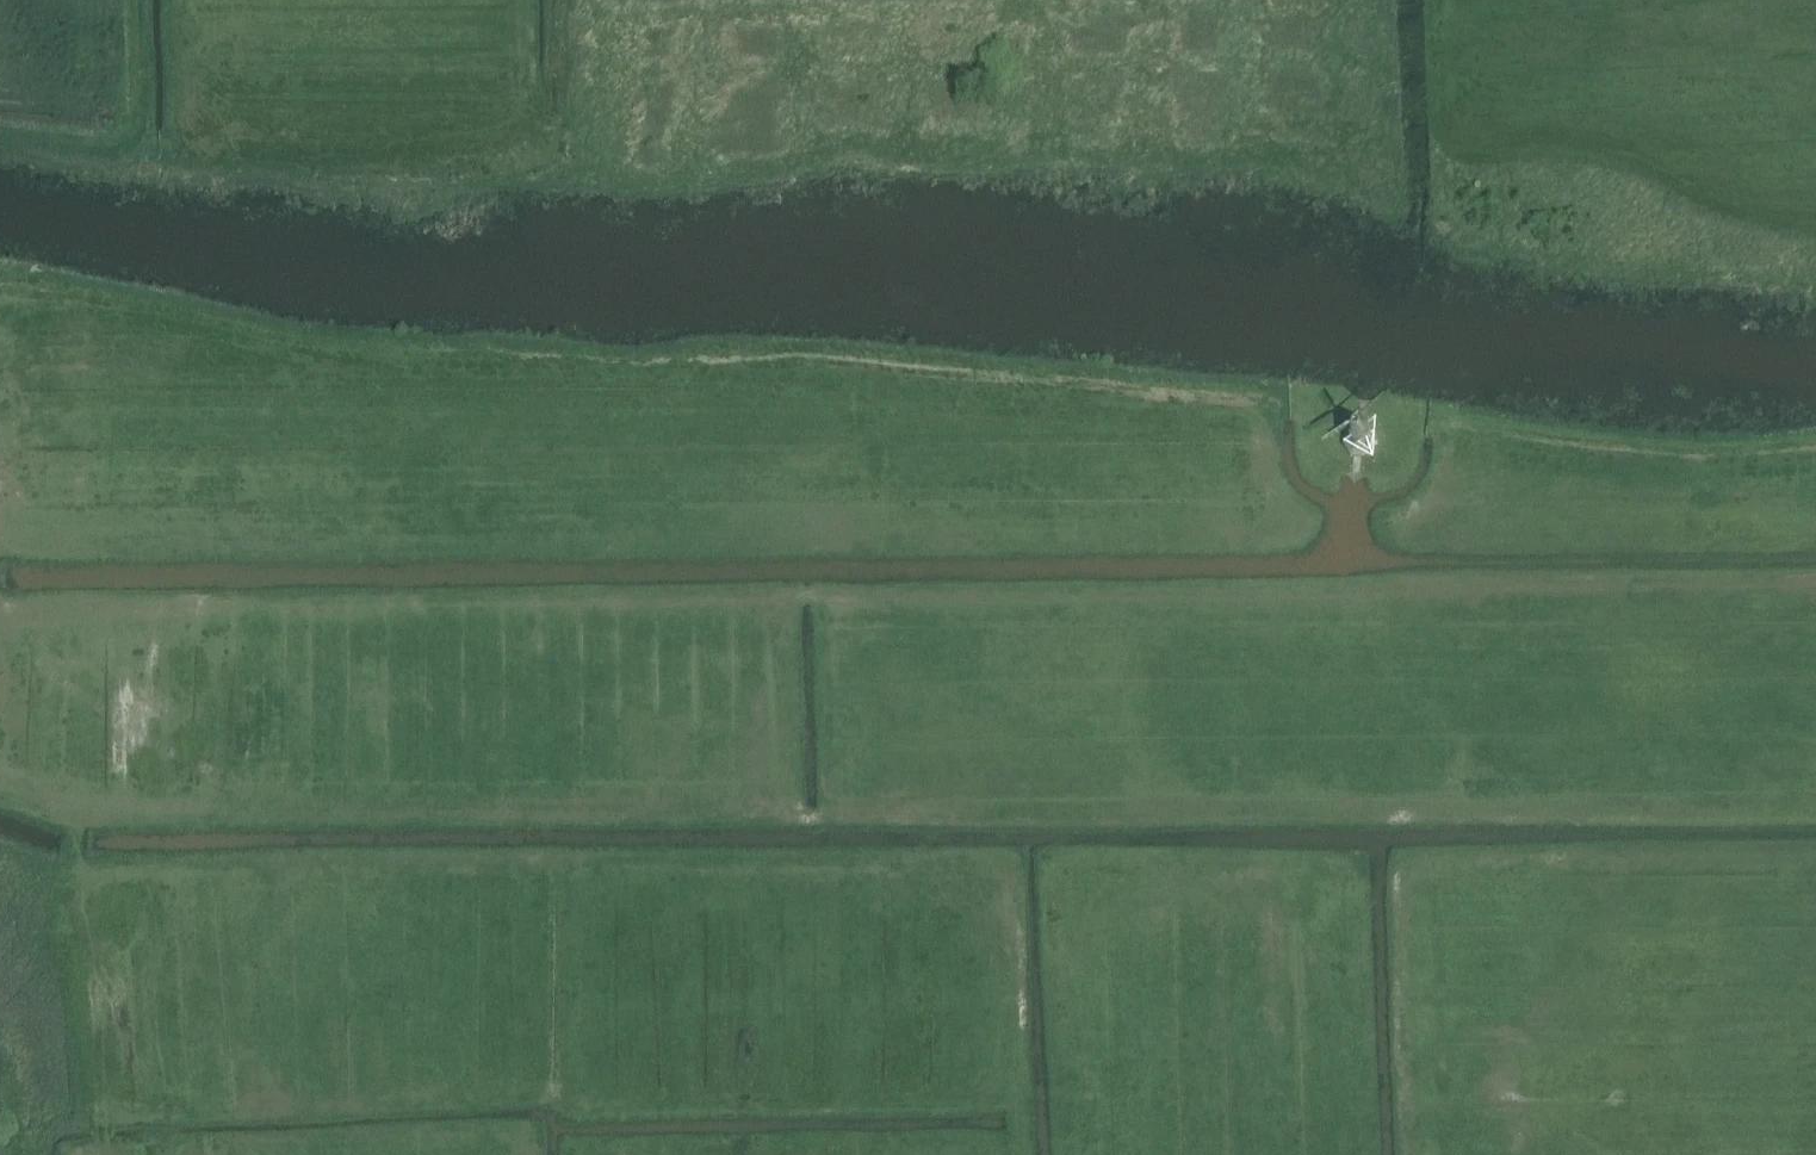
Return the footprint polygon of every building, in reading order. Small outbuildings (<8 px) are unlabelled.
[(1364,428),(1354,427),(1344,436),(1343,446),(1352,456),(1360,457),(1371,447),(1372,438),(1364,428)]
